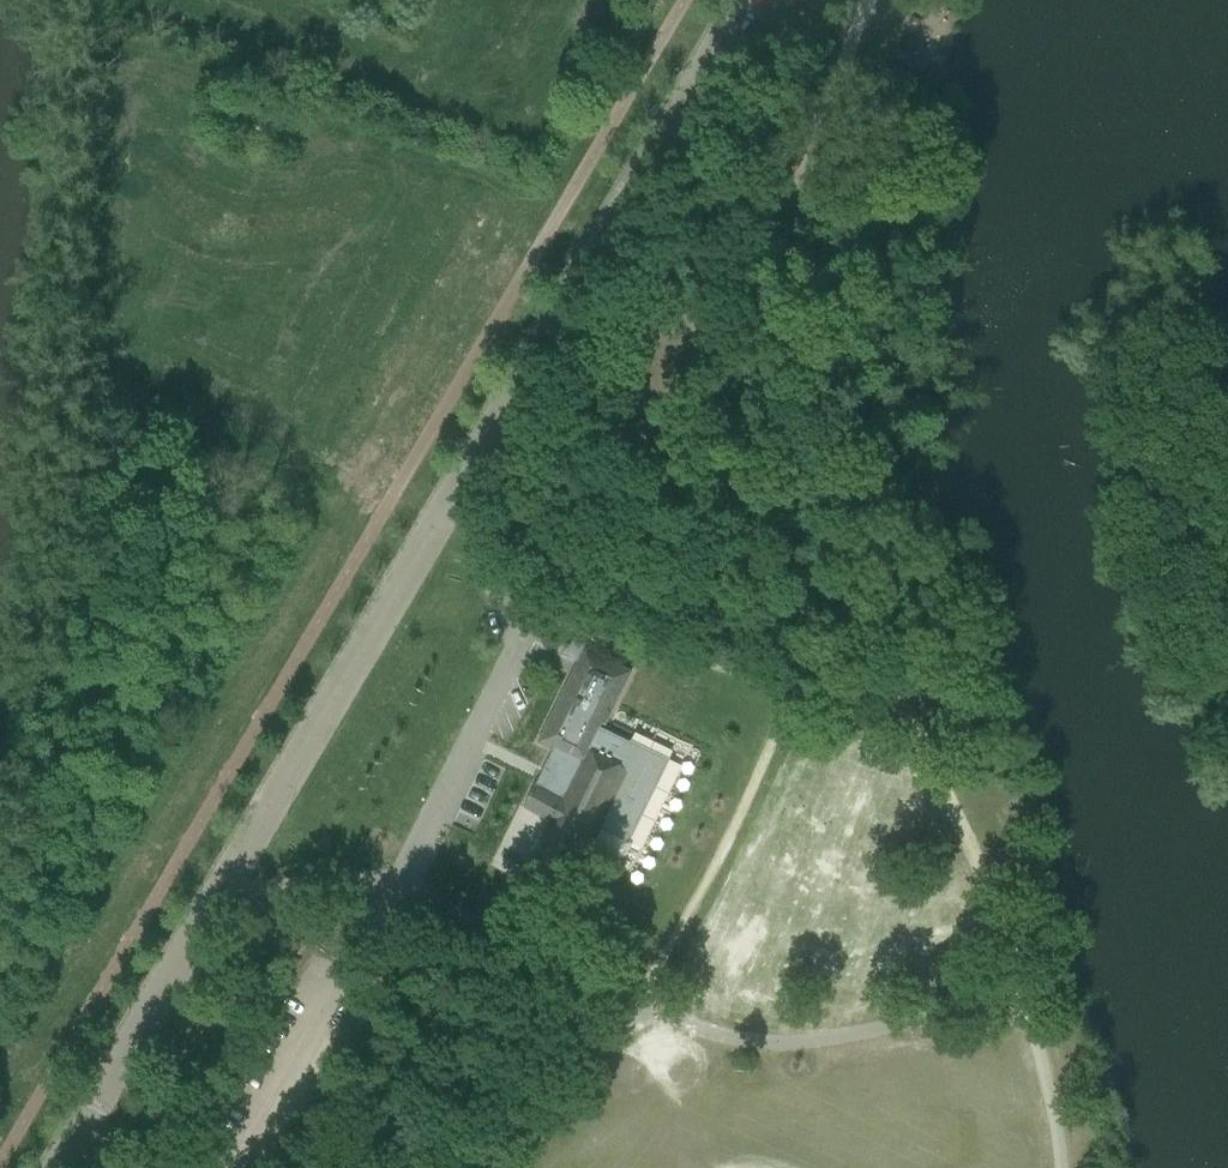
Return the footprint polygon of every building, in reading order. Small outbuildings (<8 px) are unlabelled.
[(554,748),(524,807),(552,821),(525,875),(564,895),(600,822),(604,823),(602,828),(627,840),(667,760),(632,743),(632,745),(599,728),(602,722),(605,724),(631,671),(585,648),(578,662),(539,740),(554,748)]
